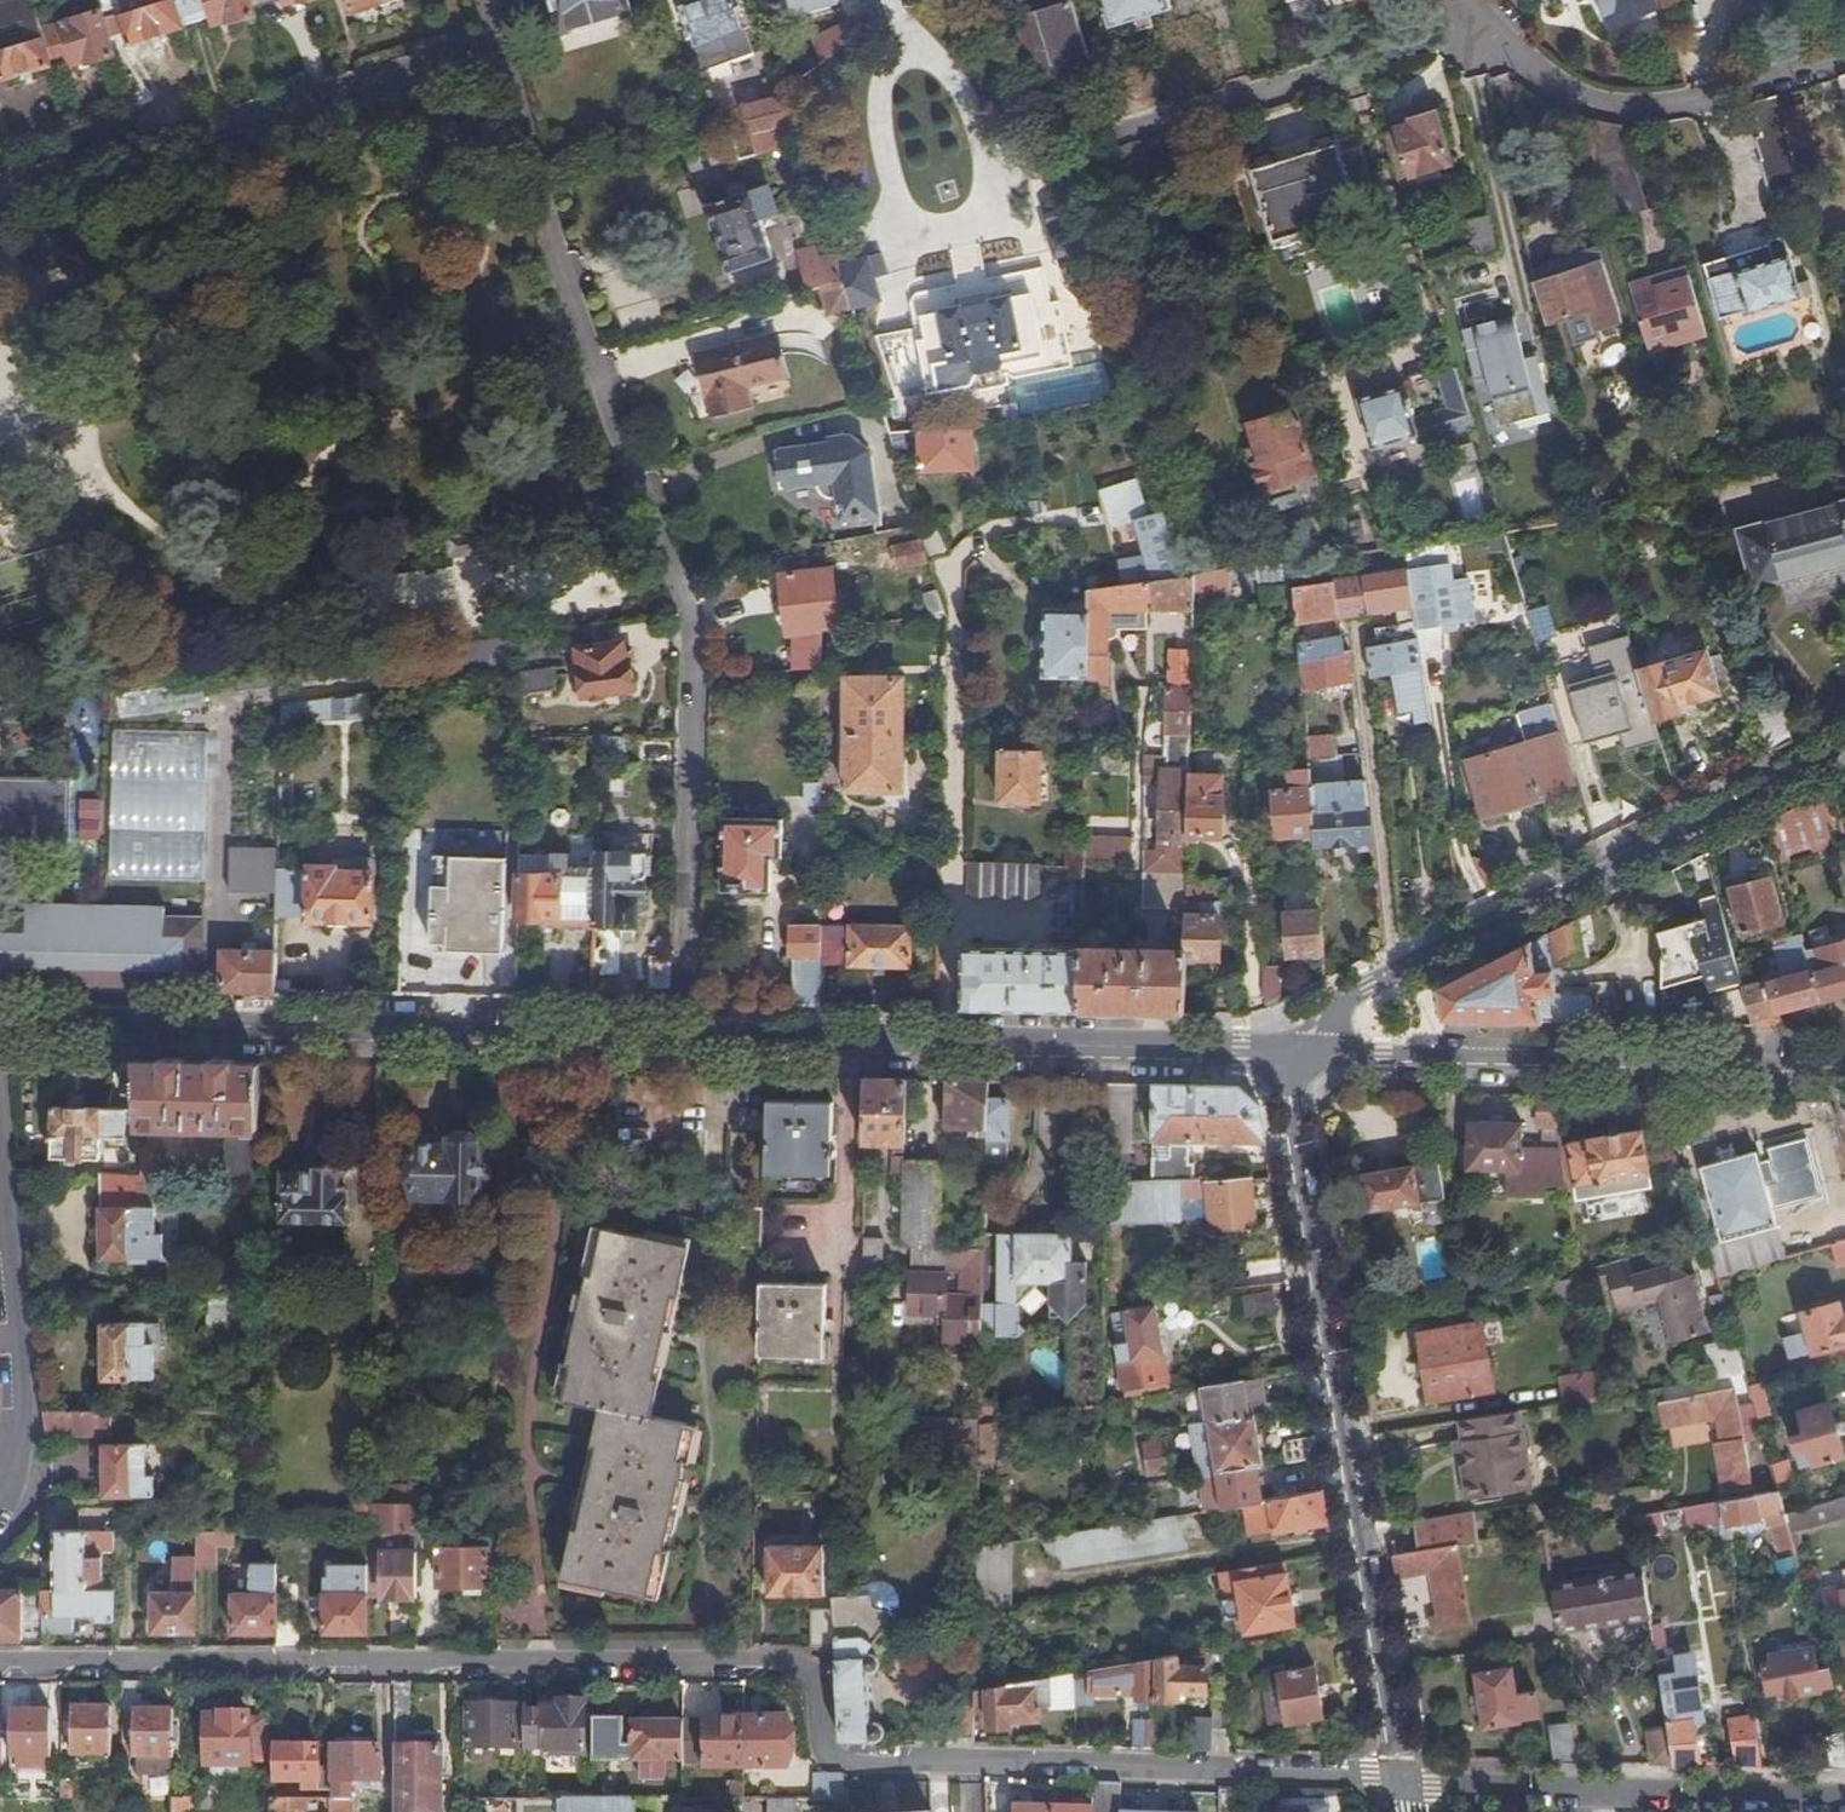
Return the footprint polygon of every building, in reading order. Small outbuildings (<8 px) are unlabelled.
[(33,0),(26,0),(0,8),(0,19),(34,9),(33,0)] [(147,6),(120,14),(129,42),(182,26),(174,0),(145,0),(147,6)] [(251,5),(250,0),(174,0),(182,26),(212,18),(214,23),(227,19),(227,21),(254,13),(251,5)] [(355,11),(382,0),(351,0),(355,11)] [(561,33),(631,12),(628,0),(551,0),(561,33)] [(704,68),(752,51),(735,3),(739,2),(738,0),(679,0),(687,22),(689,23),(704,68)] [(877,0),(850,0),(856,17),(863,31),(881,16),(877,0)] [(1013,17),(1033,82),(1092,64),(1079,25),(1073,0),(1069,0),(1013,17)] [(1106,16),(1108,25),(1171,6),(1169,0),(1101,0),(1106,16)] [(1612,26),(1656,5),(1653,0),(1600,0),(1612,26)] [(0,19),(0,80),(51,64),(41,28),(34,9),(0,19)] [(101,10),(41,28),(51,64),(52,67),(74,62),(75,64),(87,61),(88,62),(114,54),(101,10)] [(813,37),(824,60),(863,31),(856,17),(813,37)] [(1185,37),(1170,42),(1174,56),(1189,51),(1185,37)] [(725,110),(731,137),(733,136),(795,122),(787,94),(725,110)] [(1766,194),(1802,183),(1792,148),(1778,103),(1775,95),(1752,102),(1761,134),(1753,137),(1759,157),(1756,159),(1766,194)] [(1796,98),(1778,103),(1792,148),(1816,141),(1805,104),(1804,105),(1802,98),(1797,100),(1796,98)] [(1390,114),(1395,128),(1411,124),(1409,121),(1436,113),(1432,101),(1390,114)] [(1411,124),(1395,128),(1409,174),(1451,161),(1436,113),(1409,121),(1411,124)] [(1580,114),(1610,218),(1647,207),(1622,123),(1602,120),(1580,114)] [(738,155),(801,141),(795,122),(733,136),(738,155)] [(1395,128),(1383,133),(1397,178),(1409,174),(1395,128)] [(1379,207),(1359,144),(1339,150),(1336,141),(1303,151),(1305,157),(1285,163),(1283,157),(1251,167),(1275,246),(1299,239),(1304,243),(1309,245),(1315,246),(1320,245),(1325,243),(1329,241),(1332,238),(1335,233),(1337,228),(1360,221),(1359,213),(1379,207)] [(1083,281),(1094,278),(1059,166),(1034,174),(1051,230),(1048,231),(1055,257),(1059,256),(1066,279),(1081,274),(1083,281)] [(719,248),(726,272),(774,257),(761,219),(779,213),(769,183),(705,204),(712,227),(715,226),(721,247),(719,248)] [(1496,245),(1489,216),(1470,220),(1477,250),(1496,245)] [(1769,242),(1734,253),(1738,267),(1735,268),(1735,270),(1714,276),(1708,278),(1720,317),(1747,309),(1748,313),(1814,293),(1810,279),(1798,283),(1783,235),(1768,239),(1769,242)] [(798,250),(808,289),(819,286),(844,280),(839,264),(832,241),(798,250)] [(1535,283),(1548,322),(1587,308),(1594,328),(1621,319),(1596,247),(1586,250),(1589,262),(1562,272),(1559,260),(1532,268),(1535,283)] [(1589,262),(1586,250),(1559,260),(1562,272),(1589,262)] [(1738,267),(1734,253),(1710,261),(1714,276),(1735,270),(1735,268),(1738,267)] [(844,280),(852,308),(882,299),(868,254),(839,264),(844,280)] [(1657,284),(1690,275),(1688,266),(1654,276),(1657,284)] [(1630,283),(1646,338),(1704,321),(1690,275),(1657,284),(1654,276),(1630,283)] [(828,315),(852,308),(844,280),(819,286),(828,315)] [(1319,294),(1332,336),(1364,326),(1351,284),(1319,294)] [(913,321),(922,319),(921,315),(917,291),(909,301),(913,321)] [(921,315),(922,319),(926,338),(919,339),(929,391),(955,387),(950,361),(971,357),(973,369),(979,372),(999,368),(1003,363),(1044,355),(1031,292),(1012,296),(1011,293),(988,298),(988,301),(964,306),(963,303),(939,308),(939,311),(921,315)] [(1500,424),(1551,411),(1539,364),(1526,367),(1524,358),(1513,315),(1462,329),(1473,373),(1471,374),(1472,376),(1487,374),(1500,424)] [(1458,377),(1471,374),(1473,373),(1462,329),(1445,332),(1455,366),(1458,377)] [(698,353),(712,412),(754,403),(749,386),(789,376),(777,333),(698,353)] [(1526,367),(1539,364),(1537,356),(1536,355),(1524,358),(1526,367)] [(1416,442),(1473,424),(1458,377),(1455,366),(1438,372),(1449,407),(1411,418),(1401,385),(1357,397),(1371,446),(1414,434),(1416,442)] [(1008,373),(976,380),(977,390),(1009,384),(1008,373)] [(1129,395),(1067,408),(1070,428),(1135,415),(1129,395)] [(1261,460),(1254,463),(1262,488),(1255,490),(1253,492),(1250,497),(1250,503),(1251,507),(1254,512),(1260,514),(1267,513),(1303,502),(1299,490),(1319,484),(1296,408),(1293,409),(1291,402),(1273,407),(1275,414),(1249,423),(1257,446),(1261,460)] [(972,428),(921,430),(922,469),(973,467),(972,428)] [(839,499),(842,521),(882,514),(872,457),(863,458),(860,441),(850,435),(828,439),(829,442),(775,452),(778,463),(774,467),(776,476),(780,480),(782,491),(819,485),(820,489),(822,493),(825,496),(829,498),(833,499),(839,499)] [(1250,448),(1254,463),(1261,460),(1257,446),(1250,448)] [(1134,482),(1137,496),(1159,493),(1154,478),(1134,482)] [(1739,530),(1755,585),(1844,560),(1844,501),(1739,530)] [(1347,552),(1386,546),(1376,508),(1336,516),(1347,552)] [(1122,585),(1150,581),(1185,576),(1164,510),(1135,519),(1147,556),(1119,562),(1122,585)] [(922,533),(930,559),(949,552),(940,522),(919,525),(920,526),(922,533)] [(480,530),(450,533),(452,551),(483,548),(480,530)] [(1439,623),(1454,621),(1474,618),(1469,585),(1454,587),(1447,538),(1403,544),(1407,569),(1412,604),(1415,620),(1418,637),(1420,651),(1439,648),(1439,623)] [(928,562),(923,539),(891,547),(897,569),(928,562)] [(1296,581),(1295,560),(1258,565),(1258,574),(1258,585),(1296,581)] [(1258,574),(1258,565),(1222,570),(1221,578),(1258,574)] [(1370,575),(1394,571),(1394,567),(1370,570),(1370,575)] [(794,632),(796,668),(823,666),(822,628),(840,626),(831,568),(788,574),(782,580),(788,628),(794,632)] [(1412,604),(1407,569),(1394,571),(1370,575),(1333,580),(1338,616),(1397,606),(1403,605),(1412,604)] [(1221,578),(1222,570),(1194,574),(1194,592),(1220,592),(1221,578)] [(1151,609),(1193,609),(1194,592),(1194,574),(1185,576),(1150,581),(1151,609)] [(1472,581),(1479,599),(1497,592),(1489,574),(1472,581)] [(1299,622),(1338,616),(1333,580),(1297,585),(1299,622)] [(1144,609),(1151,609),(1150,581),(1122,585),(1089,590),(1089,607),(1087,676),(1087,685),(1108,685),(1109,639),(1112,637),(1113,633),(1145,634),(1144,609)] [(932,615),(946,613),(938,586),(924,589),(932,615)] [(1527,609),(1533,630),(1536,640),(1557,635),(1548,603),(1527,609)] [(1400,623),(1415,620),(1412,604),(1403,605),(1403,611),(1398,612),(1400,623)] [(1044,675),(1087,676),(1089,607),(1045,606),(1045,633),(1043,634),(1043,647),(1045,647),(1044,675)] [(1378,644),(1418,637),(1415,620),(1400,623),(1375,627),(1378,644)] [(598,644),(595,624),(561,630),(564,649),(580,647),(581,653),(578,654),(579,665),(582,665),(586,693),(633,688),(629,661),(627,661),(624,642),(618,643),(618,641),(598,644)] [(564,649),(561,630),(561,628),(524,633),(528,671),(555,667),(566,666),(564,649)] [(1355,685),(1351,649),(1344,650),(1341,635),(1301,642),(1304,687),(1344,679),(1346,686),(1355,685)] [(1418,719),(1431,718),(1420,651),(1418,637),(1378,644),(1369,647),(1372,682),(1381,679),(1381,672),(1397,669),(1402,706),(1416,704),(1418,719)] [(1169,687),(1191,687),(1192,648),(1168,647),(1167,687),(1169,687)] [(1613,683),(1624,720),(1652,711),(1654,718),(1681,710),(1680,703),(1720,691),(1707,647),(1639,669),(1641,675),(1614,683),(1613,683)] [(556,689),(555,667),(528,671),(524,672),(524,693),(556,689)] [(1547,680),(1562,730),(1566,742),(1596,733),(1578,671),(1547,680)] [(846,733),(902,733),(903,677),(847,677),(846,733)] [(206,708),(202,682),(118,693),(122,718),(206,708)] [(1770,752),(1791,741),(1777,692),(1762,697),(1759,686),(1751,688),(1770,752)] [(1190,766),(1191,747),(1191,687),(1169,687),(1168,756),(1146,755),(1146,766),(1181,767),(1190,766)] [(393,690),(380,691),(362,695),(362,712),(332,713),(332,698),(283,705),(282,717),(282,720),(282,724),(329,719),(363,717),(394,716),(393,690)] [(362,712),(362,695),(332,698),(332,713),(362,712)] [(282,717),(283,705),(283,703),(259,703),(259,717),(282,717)] [(280,840),(282,724),(282,720),(259,719),(257,839),(280,840)] [(1542,791),(1577,780),(1566,742),(1562,730),(1526,741),(1467,759),(1484,815),(1544,796),(1542,791)] [(112,876),(204,879),(208,734),(115,732),(112,876)] [(843,743),(842,733),(823,732),(822,743),(843,743)] [(902,788),(902,733),(846,733),(847,788),(902,788)] [(1309,755),(1337,754),(1335,733),(1308,735),(1309,755)] [(1042,748),(1002,748),(1001,799),(1041,799),(1042,748)] [(1225,780),(1247,780),(1246,748),(1226,748),(1225,780)] [(1316,843),(1372,839),(1365,780),(1329,782),(1328,770),(1339,769),(1338,754),(1337,754),(1309,755),(1310,768),(1315,830),(1316,843)] [(814,775),(822,774),(822,763),(814,763),(814,775)] [(1278,833),(1301,831),(1315,830),(1310,768),(1272,770),(1278,833)] [(1329,782),(1365,780),(1364,768),(1339,769),(1328,770),(1329,782)] [(1190,780),(1189,834),(1222,834),(1224,794),(1222,794),(1223,774),(1190,773),(1190,780)] [(24,835),(24,839),(68,840),(69,780),(0,778),(0,834),(24,835)] [(1169,871),(1188,872),(1189,834),(1190,780),(1181,780),(1161,779),(1160,791),(1148,790),(1148,812),(1160,812),(1161,820),(1160,834),(1169,835),(1176,835),(1176,847),(1169,847),(1169,871)] [(806,802),(822,802),(822,785),(807,784),(806,802)] [(1821,796),(1771,821),(1782,860),(1808,854),(1836,843),(1821,796)] [(82,798),(80,837),(101,838),(103,799),(82,798)] [(1160,812),(1148,812),(1148,820),(1161,820),(1160,812)] [(724,817),(723,890),(752,891),(752,889),(772,889),(772,857),(782,857),(783,819),(724,817)] [(1302,844),(1316,843),(1315,830),(1301,831),(1302,844)] [(1085,843),(1084,856),(1131,857),(1132,836),(1084,834),(1085,843)] [(1069,864),(1083,865),(1084,856),(1085,843),(1068,843),(1069,864)] [(275,847),(238,851),(239,868),(276,863),(275,847)] [(647,853),(598,852),(598,856),(598,867),(596,924),(639,925),(639,901),(647,901),(647,853)] [(569,855),(521,855),(520,919),(543,920),(543,925),(596,927),(596,924),(598,867),(568,867),(569,855)] [(598,867),(598,856),(569,855),(568,867),(598,867)] [(280,868),(278,916),(308,917),(308,918),(373,920),(375,864),(373,860),(353,859),(351,862),(351,872),(338,872),(338,867),(309,866),(309,869),(280,868)] [(1038,897),(1038,864),(971,862),(971,895),(1038,897)] [(433,893),(432,943),(505,944),(507,864),(475,863),(474,894),(433,893)] [(1143,908),(1163,907),(1163,872),(1144,871),(1143,908)] [(1187,908),(1188,882),(1188,872),(1169,871),(1163,872),(1163,907),(1187,908)] [(1773,875),(1733,887),(1745,931),(1784,920),(1773,875)] [(1218,915),(1217,883),(1188,882),(1187,908),(1187,921),(1187,955),(1220,956),(1220,915),(1218,915)] [(1461,908),(1476,900),(1472,886),(1458,893),(1461,908)] [(1290,952),(1324,950),(1320,895),(1291,897),(1291,910),(1286,911),(1290,952)] [(1707,916),(1660,929),(1664,946),(1664,987),(1706,974),(1710,986),(1742,976),(1741,972),(1739,965),(1736,955),(1720,899),(1703,903),(1707,916)] [(203,989),(204,918),(166,916),(166,905),(27,902),(27,915),(0,914),(0,985),(203,989)] [(1578,918),(1441,987),(1447,1018),(1597,1022),(1595,999),(1591,994),(1559,993),(1556,970),(1552,969),(1552,963),(1584,958),(1578,918)] [(1081,1009),(1185,1011),(1187,955),(1187,921),(1174,920),(1173,938),(1165,938),(1164,949),(1082,947),(1081,1009)] [(822,925),(821,964),(849,964),(849,965),(911,966),(912,926),(850,924),(850,925),(822,925)] [(795,1003),(821,1004),(821,964),(822,925),(792,925),(791,957),(795,957),(795,1003)] [(520,927),(519,958),(537,958),(537,928),(520,927)] [(1745,986),(1756,1026),(1776,1026),(1782,1019),(1781,1012),(1821,1001),(1821,1000),(1807,949),(1801,931),(1787,936),(1788,941),(1777,944),(1785,975),(1745,986)] [(1821,1000),(1844,993),(1844,938),(1807,949),(1821,1000)] [(964,1007),(1081,1009),(1082,947),(1019,947),(987,946),(966,945),(964,1007)] [(223,951),(223,989),(277,990),(277,952),(223,951)] [(671,987),(672,956),(650,955),(649,987),(671,987)] [(1268,1005),(1283,999),(1279,964),(1264,966),(1264,994),(1268,1005)] [(1447,1018),(1441,987),(1427,994),(1431,1017),(1447,1018)] [(261,1063),(139,1060),(140,1123),(243,1126),(243,1137),(230,1136),(225,1139),(224,1175),(247,1176),(259,1177),(261,1063)] [(910,1077),(868,1076),(867,1139),(908,1141),(910,1077)] [(989,1078),(949,1077),(948,1126),(979,1128),(978,1155),(988,1156),(989,1097),(989,1078)] [(1112,1082),(1086,1081),(1086,1118),(1111,1119),(1112,1082)] [(1112,1082),(1111,1119),(1110,1151),(1134,1151),(1134,1082),(1112,1082)] [(1241,1084),(1158,1082),(1155,1177),(1191,1175),(1197,1175),(1197,1161),(1191,1161),(1192,1138),(1268,1139),(1263,1103),(1241,1084)] [(1554,1093),(1540,1093),(1540,1125),(1559,1125),(1554,1093)] [(989,1097),(988,1156),(988,1160),(1009,1162),(1010,1097),(989,1097)] [(836,1099),(769,1098),(766,1169),(833,1171),(835,1152),(839,1152),(839,1145),(835,1145),(836,1099)] [(125,1107),(53,1105),(51,1154),(100,1157),(100,1142),(124,1143),(125,1107)] [(1523,1122),(1470,1120),(1469,1167),(1522,1170),(1523,1122)] [(1591,1139),(1569,1143),(1579,1200),(1654,1187),(1644,1129),(1591,1137),(1591,1139)] [(396,1133),(381,1133),(380,1157),(396,1157),(396,1133)] [(481,1167),(483,1138),(483,1137),(451,1136),(451,1145),(415,1144),(414,1194),(481,1197),(481,1167)] [(501,1167),(502,1138),(483,1138),(481,1167),(501,1167)] [(152,1147),(141,1146),(142,1172),(156,1173),(156,1149),(152,1147)] [(907,1158),(907,1150),(898,1149),(897,1175),(907,1175),(907,1158)] [(1703,1167),(1723,1240),(1723,1242),(1779,1225),(1759,1152),(1703,1167)] [(1451,1220),(1443,1163),(1435,1157),(1422,1160),(1416,1164),(1363,1174),(1369,1210),(1421,1202),(1424,1216),(1429,1221),(1433,1223),(1438,1223),(1441,1221),(1451,1220)] [(944,1159),(907,1158),(907,1175),(905,1235),(913,1244),(943,1245),(944,1159)] [(378,1264),(380,1162),(340,1161),(340,1165),(335,1165),(333,1162),(323,1161),(320,1165),(315,1164),(315,1171),(284,1170),(284,1219),(349,1220),(348,1263),(378,1264)] [(1238,1179),(1255,1177),(1255,1161),(1238,1161),(1238,1179)] [(142,1172),(99,1171),(101,1257),(130,1257),(130,1261),(146,1261),(146,1256),(161,1256),(161,1232),(155,1232),(156,1173),(142,1172)] [(1193,1211),(1108,1216),(1106,1302),(1121,1300),(1123,1218),(1184,1215),(1184,1217),(1211,1216),(1212,1228),(1260,1225),(1255,1177),(1238,1179),(1211,1180),(1210,1174),(1197,1175),(1191,1175),(1193,1211)] [(1155,1177),(1109,1178),(1108,1216),(1193,1211),(1191,1175),(1155,1177)] [(258,1211),(259,1177),(247,1176),(246,1211),(258,1211)] [(748,1205),(747,1245),(764,1246),(764,1244),(766,1205),(748,1205)] [(1837,1222),(1803,1225),(1810,1250),(1839,1242),(1844,1240),(1844,1219),(1837,1222)] [(692,1243),(607,1225),(595,1273),(591,1272),(571,1362),(576,1363),(567,1397),(603,1404),(595,1443),(600,1445),(581,1528),(576,1527),(564,1577),(649,1594),(661,1547),(665,1548),(686,1459),(681,1457),(689,1422),(653,1415),(661,1377),(656,1375),(676,1291),(680,1292),(692,1243)] [(1723,1240),(1711,1243),(1719,1275),(1788,1256),(1779,1225),(1723,1242),(1723,1240)] [(1074,1232),(987,1231),(986,1247),(985,1335),(1020,1335),(1027,1328),(1022,1322),(1022,1300),(1044,1281),(1053,1281),(1052,1302),(1071,1320),(1088,1302),(1089,1261),(1073,1260),(1074,1232)] [(887,1236),(866,1235),(865,1268),(879,1269),(887,1261),(887,1236)] [(951,1338),(951,1351),(984,1353),(985,1335),(986,1247),(943,1245),(913,1244),(912,1267),(915,1267),(913,1311),(948,1313),(947,1338),(951,1338)] [(1630,1257),(1599,1265),(1605,1285),(1612,1283),(1620,1310),(1641,1304),(1641,1300),(1662,1295),(1675,1342),(1710,1331),(1698,1289),(1701,1288),(1696,1272),(1691,1273),(1676,1264),(1636,1275),(1630,1257)] [(1292,1278),(1288,1258),(1255,1262),(1258,1283),(1292,1278)] [(1583,1277),(1557,1281),(1560,1300),(1586,1296),(1583,1277)] [(828,1282),(764,1279),(762,1353),(827,1354),(828,1282)] [(1277,1289),(1238,1288),(1237,1315),(1276,1316),(1277,1289)] [(1726,1300),(1724,1293),(1711,1297),(1713,1304),(1726,1300)] [(241,1298),(209,1297),(208,1328),(240,1329),(241,1298)] [(1836,1361),(1833,1347),(1844,1344),(1844,1309),(1843,1301),(1806,1312),(1812,1331),(1789,1338),(1794,1359),(1796,1358),(1799,1371),(1836,1361)] [(1126,1385),(1170,1379),(1157,1303),(1115,1309),(1117,1330),(1116,1332),(1125,1385),(1126,1385)] [(159,1323),(103,1323),(104,1377),(152,1377),(153,1342),(159,1342),(159,1323)] [(1484,1323),(1420,1333),(1430,1400),(1495,1389),(1484,1323)] [(1706,1349),(1709,1378),(1747,1372),(1738,1340),(1706,1349)] [(1562,1379),(1565,1403),(1603,1397),(1599,1372),(1562,1379)] [(1171,1385),(1170,1379),(1126,1385),(1127,1392),(1171,1385)] [(1252,1415),(1247,1379),(1206,1386),(1210,1418),(1211,1420),(1252,1415)] [(1764,1382),(1751,1385),(1756,1404),(1769,1400),(1764,1382)] [(1744,1428),(1741,1410),(1738,1389),(1661,1401),(1665,1424),(1719,1416),(1724,1441),(1745,1437),(1744,1428)] [(112,1391),(111,1408),(113,1409),(132,1409),(132,1392),(112,1391)] [(1312,1403),(1310,1391),(1288,1394),(1290,1406),(1312,1403)] [(1816,1463),(1844,1455),(1844,1449),(1832,1401),(1802,1410),(1806,1426),(1800,1428),(1802,1433),(1795,1435),(1798,1448),(1810,1445),(1816,1463)] [(111,1408),(43,1408),(45,1432),(97,1433),(98,1421),(112,1420),(113,1409),(111,1408)] [(1761,1425),(1757,1408),(1741,1410),(1744,1428),(1761,1425)] [(1518,1410),(1458,1420),(1461,1439),(1452,1441),(1454,1454),(1465,1452),(1467,1464),(1461,1465),(1466,1498),(1532,1487),(1523,1428),(1521,1428),(1518,1410)] [(1259,1414),(1252,1415),(1211,1420),(1210,1418),(1193,1420),(1202,1474),(1219,1472),(1218,1469),(1260,1463),(1266,1462),(1259,1414)] [(921,1416),(920,1442),(938,1442),(982,1443),(983,1423),(982,1417),(921,1416)] [(995,1466),(995,1421),(983,1423),(982,1443),(981,1455),(981,1466),(995,1466)] [(1320,1454),(1317,1435),(1293,1438),(1286,1444),(1289,1459),(1320,1454)] [(1172,1436),(1145,1440),(1151,1473),(1177,1469),(1172,1436)] [(1745,1437),(1724,1441),(1718,1443),(1725,1486),(1753,1481),(1745,1437)] [(982,1443),(938,1442),(938,1454),(981,1455),(982,1443)] [(105,1443),(106,1493),(154,1493),(155,1473),(148,1473),(146,1443),(105,1443)] [(1803,1467),(1816,1463),(1810,1445),(1798,1448),(1803,1467)] [(1789,1459),(1772,1464),(1779,1483),(1795,1478),(1789,1459)] [(1219,1472),(1202,1474),(1208,1508),(1216,1507),(1250,1501),(1265,1499),(1260,1463),(1218,1469),(1219,1472)] [(494,1531),(494,1516),(423,1515),(423,1484),(375,1483),(375,1495),(374,1530),(416,1530),(494,1531)] [(1331,1522),(1326,1489),(1265,1499),(1250,1501),(1256,1534),(1331,1522)] [(1796,1547),(1787,1512),(1780,1490),(1718,1501),(1721,1519),(1724,1538),(1734,1536),(1732,1523),(1760,1518),(1760,1516),(1766,1515),(1770,1527),(1775,1525),(1782,1551),(1796,1547)] [(374,1530),(375,1495),(353,1495),(353,1530),(368,1530),(374,1530)] [(1721,1519),(1718,1501),(1689,1506),(1691,1525),(1721,1519)] [(56,1588),(115,1588),(115,1575),(104,1575),(104,1550),(115,1550),(114,1533),(114,1530),(117,1530),(116,1507),(80,1507),(80,1527),(56,1528),(56,1588)] [(1216,1507),(1208,1508),(1195,1510),(1209,1542),(1224,1539),(1216,1507)] [(1195,1510),(1149,1518),(1046,1535),(1062,1566),(1209,1542),(1195,1510)] [(1664,1529),(1660,1511),(1635,1515),(1638,1534),(1664,1529)] [(1426,1520),(1418,1521),(1422,1550),(1459,1544),(1478,1541),(1473,1513),(1426,1520)] [(196,1558),(196,1565),(216,1564),(216,1542),(236,1542),(236,1530),(196,1530),(196,1558)] [(115,1550),(115,1567),(134,1567),(134,1533),(114,1533),(115,1550)] [(355,1533),(355,1548),(365,1549),(365,1533),(355,1533)] [(452,1537),(442,1538),(442,1543),(441,1543),(441,1583),(465,1583),(466,1593),(484,1593),(483,1583),(490,1583),(490,1543),(452,1544),(452,1537)] [(978,1612),(1013,1606),(1014,1540),(980,1546),(978,1612)] [(383,1595),(416,1595),(416,1542),(409,1542),(409,1550),(384,1550),(383,1595)] [(771,1553),(771,1562),(772,1591),(826,1591),(824,1543),(771,1543),(771,1553)] [(1422,1550),(1397,1554),(1400,1577),(1432,1572),(1439,1614),(1432,1616),(1433,1625),(1471,1619),(1459,1544),(1422,1550)] [(368,1595),(383,1595),(384,1550),(368,1550),(368,1576),(368,1595)] [(154,1632),(196,1633),(196,1565),(196,1558),(172,1558),(173,1590),(153,1590),(154,1632)] [(1287,1569),(1286,1560),(1222,1570),(1230,1616),(1244,1614),(1247,1630),(1298,1623),(1290,1570),(1287,1569)] [(277,1632),(277,1610),(277,1563),(251,1563),(251,1591),(235,1591),(235,1632),(277,1632)] [(1562,1630),(1652,1616),(1644,1570),(1586,1580),(1585,1577),(1554,1582),(1562,1630)] [(325,1633),(368,1633),(368,1595),(368,1576),(325,1576),(325,1633)] [(1830,1588),(1834,1610),(1844,1608),(1844,1586),(1830,1588)] [(97,1620),(116,1621),(115,1588),(56,1588),(44,1589),(46,1633),(76,1633),(76,1615),(97,1615),(97,1620)] [(46,1633),(44,1589),(23,1589),(23,1590),(0,1590),(0,1642),(4,1642),(4,1640),(23,1641),(23,1633),(46,1633)] [(888,1592),(833,1595),(834,1608),(836,1643),(838,1665),(837,1666),(843,1738),(883,1739),(885,1734),(885,1730),(884,1726),(881,1723),(872,1723),(869,1671),(875,1670),(878,1667),(880,1664),(881,1661),(878,1656),(874,1653),(870,1654),(870,1648),(890,1624),(888,1592)] [(836,1643),(834,1608),(814,1608),(813,1642),(836,1643)] [(278,1647),(298,1646),(299,1610),(277,1610),(277,1632),(278,1647)] [(1676,1764),(1702,1765),(1686,1655),(1669,1658),(1665,1626),(1654,1628),(1670,1726),(1676,1764)] [(1835,1683),(1830,1666),(1819,1668),(1816,1647),(1772,1653),(1774,1662),(1766,1664),(1769,1690),(1788,1688),(1789,1695),(1822,1689),(1821,1685),(1835,1683)] [(1179,1664),(1179,1654),(1159,1657),(1158,1694),(1158,1696),(1178,1696),(1178,1690),(1209,1692),(1209,1665),(1179,1664)] [(1158,1694),(1159,1657),(1090,1669),(1091,1692),(1096,1692),(1136,1692),(1137,1694),(1158,1694)] [(1317,1665),(1282,1671),(1290,1719),(1325,1713),(1317,1665)] [(1513,1666),(1478,1673),(1486,1726),(1523,1720),(1523,1718),(1541,1715),(1538,1690),(1518,1692),(1516,1678),(1522,1677),(1520,1668),(1514,1669),(1513,1666)] [(1091,1692),(1090,1669),(1076,1672),(1077,1702),(1095,1704),(1096,1692),(1091,1692)] [(1077,1702),(1076,1672),(976,1689),(976,1702),(990,1701),(990,1725),(1012,1725),(1012,1719),(1041,1717),(1041,1706),(1044,1705),(1044,1703),(1052,1702),(1052,1705),(1077,1703),(1077,1702)] [(143,1683),(124,1683),(123,1756),(134,1757),(134,1759),(174,1759),(174,1711),(144,1711),(143,1683)] [(561,1708),(526,1708),(526,1747),(546,1746),(546,1755),(587,1755),(587,1701),(561,1701),(561,1708)] [(515,1769),(526,1769),(526,1749),(519,1748),(519,1706),(470,1705),(470,1749),(498,1749),(499,1754),(507,1753),(507,1748),(515,1749),(515,1769)] [(950,1736),(975,1736),(976,1706),(951,1706),(950,1736)] [(113,1708),(74,1708),(73,1756),(113,1757),(113,1708)] [(53,1710),(13,1709),(12,1758),(52,1759),(53,1710)] [(1234,1710),(1215,1709),(1215,1715),(1215,1742),(1233,1743),(1234,1710)] [(1194,1748),(1214,1748),(1215,1742),(1215,1715),(1195,1714),(1194,1748)] [(223,1718),(209,1718),(209,1783),(250,1784),(249,1763),(268,1764),(268,1719),(249,1718),(249,1716),(223,1715),(223,1718)] [(1135,1746),(1157,1747),(1157,1717),(1136,1716),(1135,1746)] [(1764,1766),(1754,1716),(1732,1720),(1740,1766),(1764,1766)] [(791,1718),(745,1719),(746,1768),(745,1781),(746,1799),(764,1799),(764,1774),(756,1773),(756,1767),(791,1768),(791,1718)] [(704,1719),(685,1719),(684,1723),(684,1760),(685,1766),(705,1765),(704,1719)] [(745,1719),(704,1719),(705,1765),(705,1768),(746,1768),(745,1719)] [(648,1799),(665,1799),(685,1799),(684,1779),(667,1779),(666,1760),(684,1760),(684,1723),(635,1723),(635,1743),(636,1744),(636,1759),(644,1760),(644,1781),(648,1781),(648,1799)] [(1653,1763),(1676,1764),(1670,1726),(1648,1729),(1653,1763)] [(1556,1730),(1561,1761),(1582,1761),(1577,1727),(1556,1730)] [(1844,1768),(1844,1731),(1809,1740),(1817,1768),(1844,1768)] [(319,1748),(275,1747),(276,1781),(312,1781),(313,1790),(320,1790),(319,1748)] [(335,1747),(336,1798),(331,1798),(332,1811),(352,1811),(352,1781),(373,1781),(373,1790),(380,1789),(381,1747),(335,1747)] [(396,1747),(397,1811),(442,1811),(442,1747),(396,1747)] [(845,1775),(833,1775),(817,1775),(816,1799),(847,1799),(845,1775)] [(74,1780),(63,1781),(63,1799),(74,1799),(74,1780)] [(730,1781),(730,1799),(746,1799),(745,1781),(730,1781)] [(1102,1782),(1102,1811),(1122,1811),(1123,1798),(1123,1783),(1102,1782)] [(1187,1785),(1161,1784),(1162,1798),(1187,1799),(1187,1785)] [(185,1799),(175,1798),(174,1811),(193,1811),(193,1798),(185,1799)] [(275,1798),(275,1811),(332,1811),(331,1798),(275,1798)] [(1122,1811),(1162,1811),(1162,1799),(1123,1798),(1122,1811)] [(498,1799),(499,1811),(664,1811),(665,1799),(648,1799),(594,1799),(526,1799),(498,1799)] [(771,1799),(771,1811),(795,1811),(795,1799),(771,1799)]
